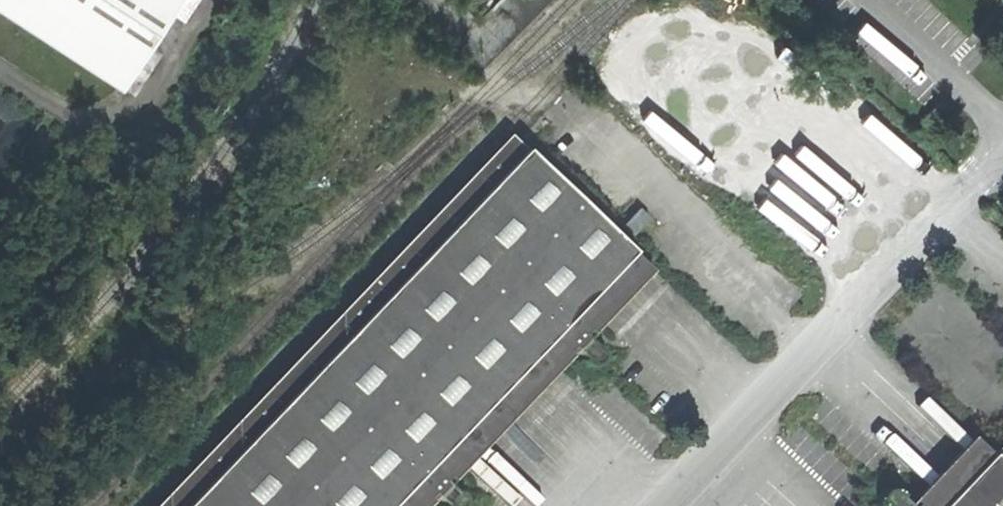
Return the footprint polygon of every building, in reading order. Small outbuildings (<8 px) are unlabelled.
[(120,93),(180,0),(0,0),(0,16),(120,93)] [(523,157),(185,505),(396,505),(445,455),(459,468),(478,448),(532,393),(553,371),(540,358),(585,312),(598,324),(623,298),(645,275),(523,157)] [(625,232),(634,242),(652,226),(643,216),(625,232)] [(992,458),(973,440),(945,469),(910,505),(1002,505),(1002,446),(992,458)]
